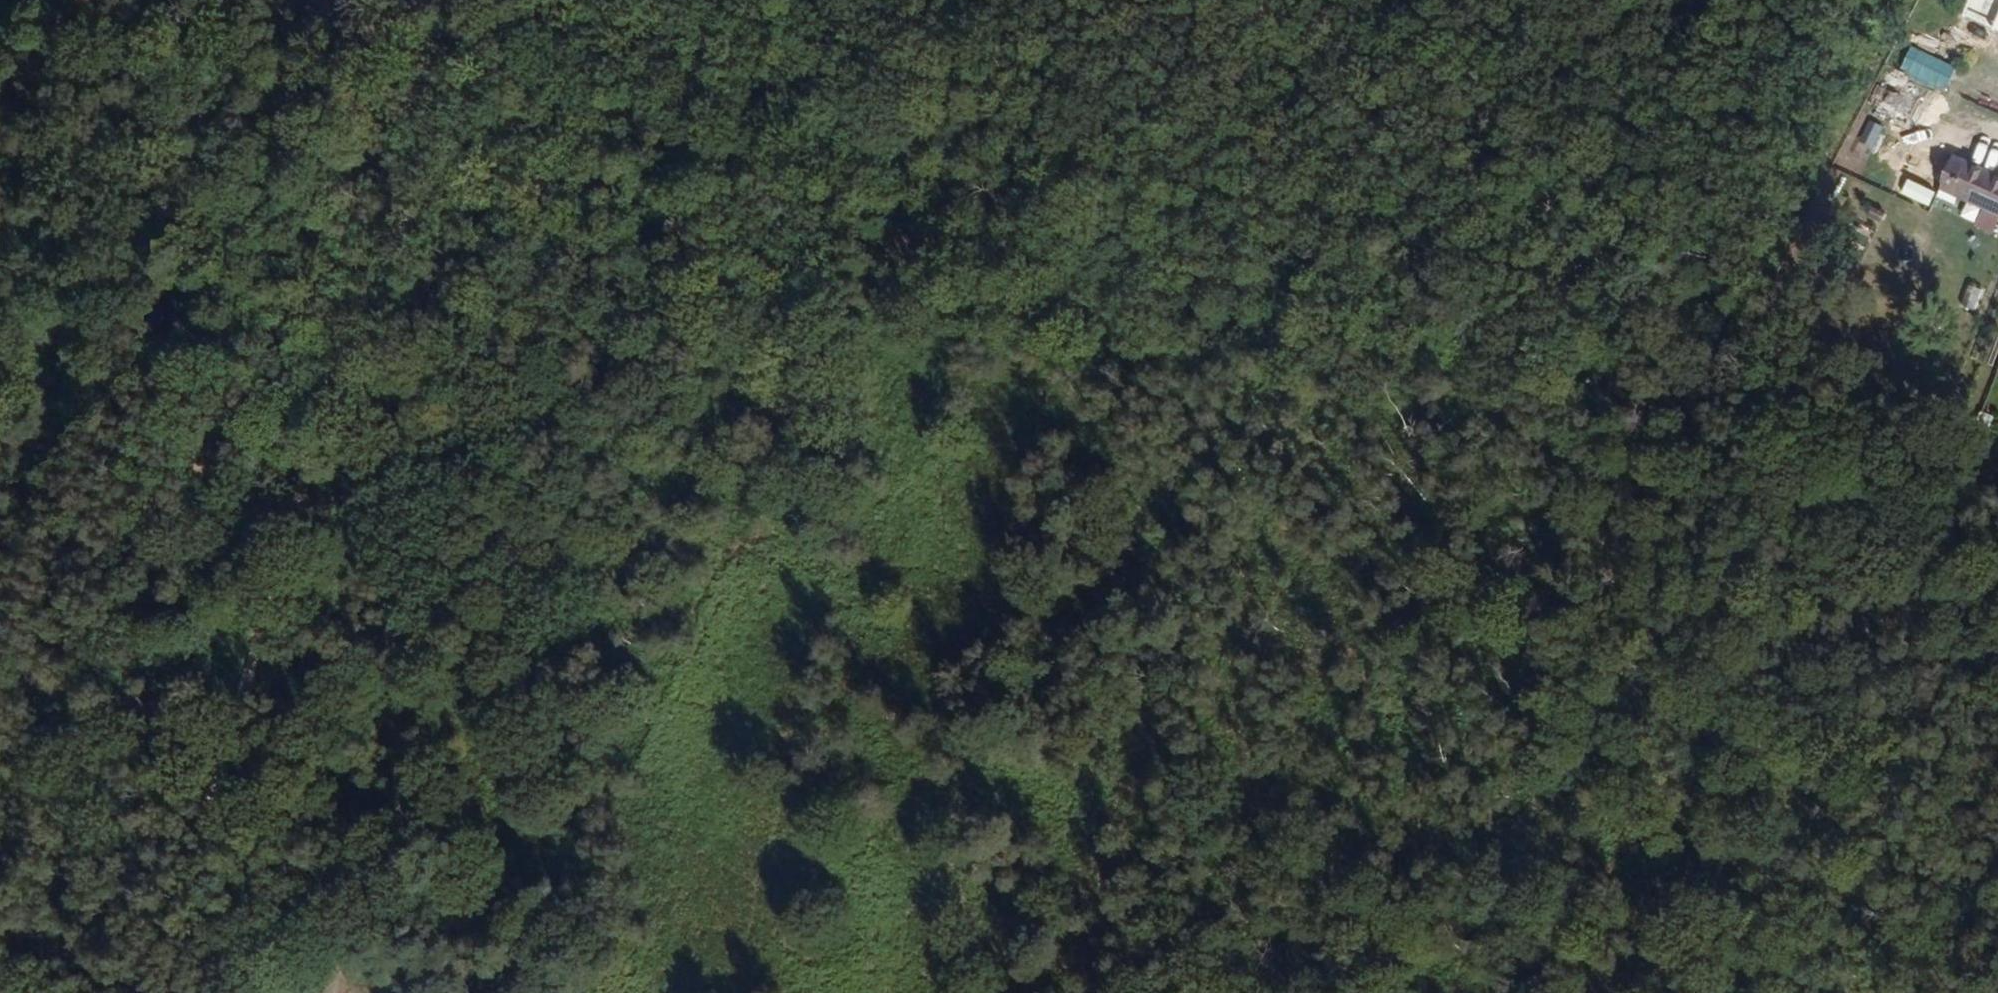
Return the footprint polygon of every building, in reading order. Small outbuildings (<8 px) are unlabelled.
[(1973,47),(1951,36),(1942,55),(1964,66),(1973,47)] [(1997,209),(1997,173),(1971,159),(1980,139),(1949,124),(1939,143),(1950,148),(1937,173),(1951,180),(1949,184),(1952,186),(1997,208),(1997,209)] [(1951,180),(1937,173),(1930,186),(1948,196),(1952,186),(1949,184),(1951,180)] [(1997,208),(1989,224),(1997,229),(1997,209),(1997,208)]
